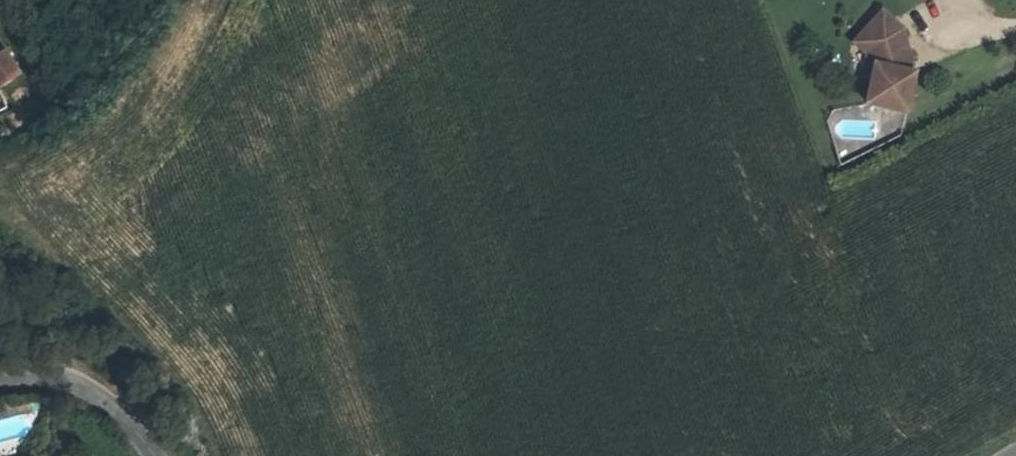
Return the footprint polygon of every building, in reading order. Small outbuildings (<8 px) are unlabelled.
[(882,4),(853,38),(873,56),(866,103),(910,109),(916,64),(907,26),(882,4)] [(20,74),(6,53),(5,54),(0,57),(0,87),(20,74)]
